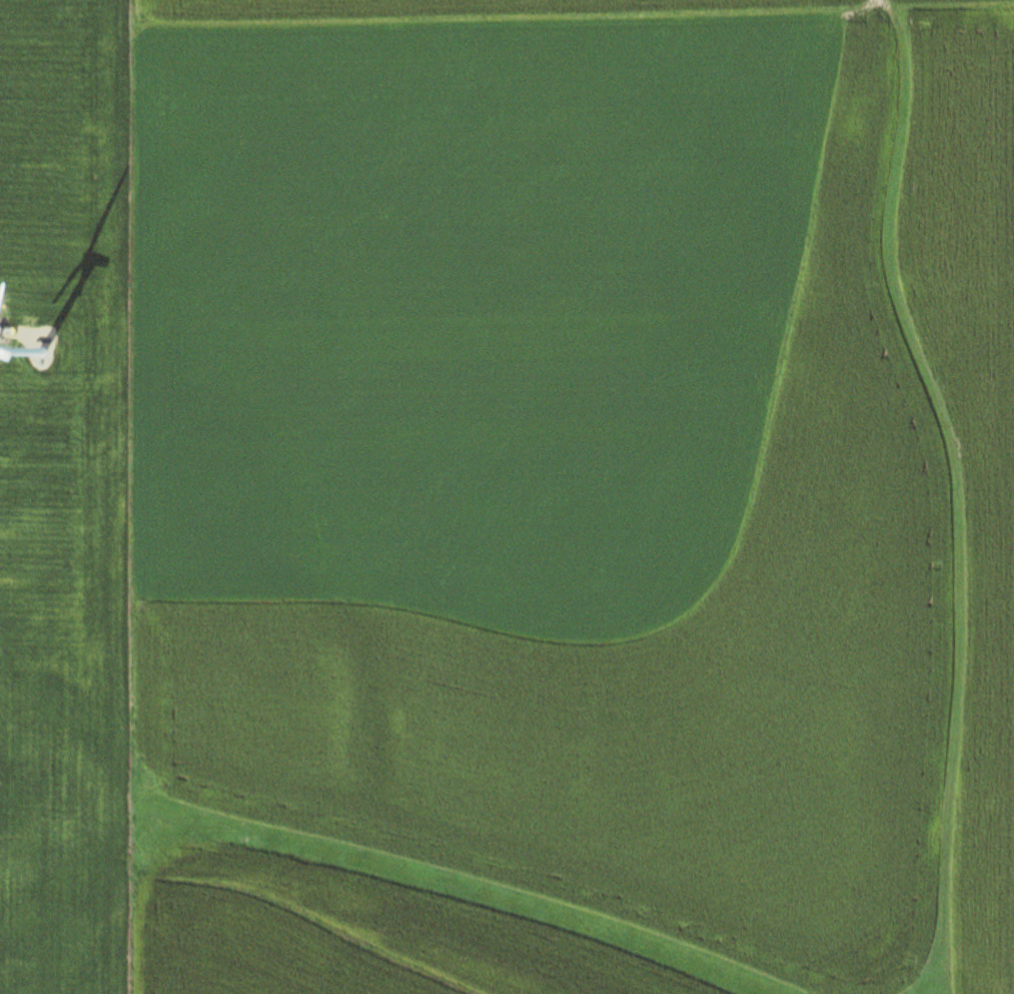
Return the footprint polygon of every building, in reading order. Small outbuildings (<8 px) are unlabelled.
[(40,361),(3,298),(3,301),(0,296),(0,361),(40,361)]
